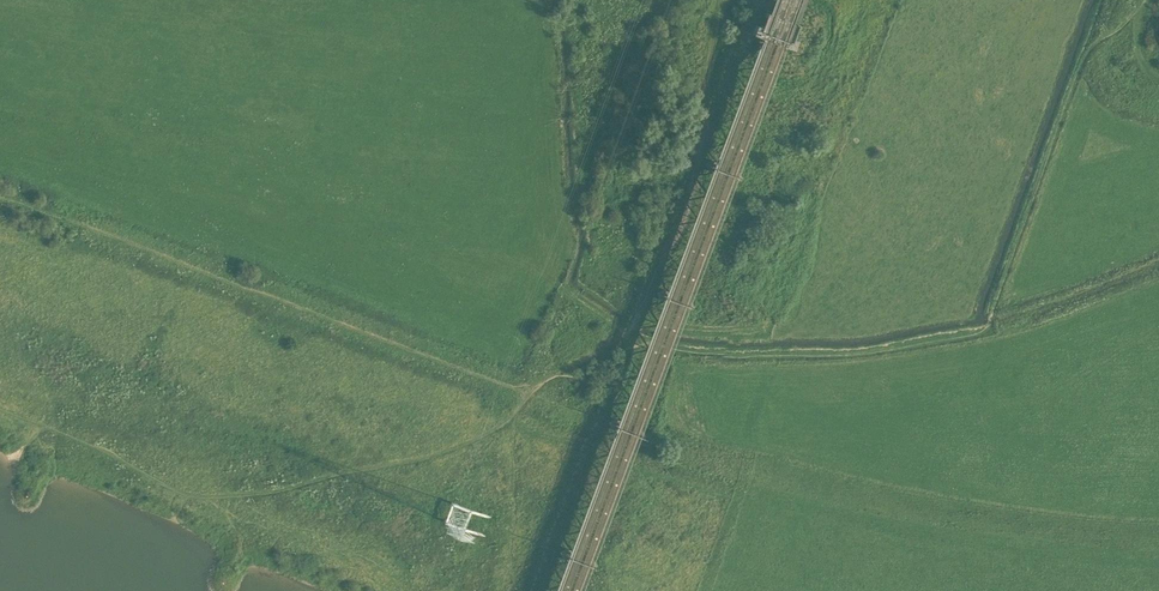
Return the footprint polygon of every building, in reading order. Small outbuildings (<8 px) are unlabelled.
[(715,173),(739,183),(746,180),(746,179),(744,173),(718,163),(715,163),(711,165),(711,166),(711,171),(715,173)]
